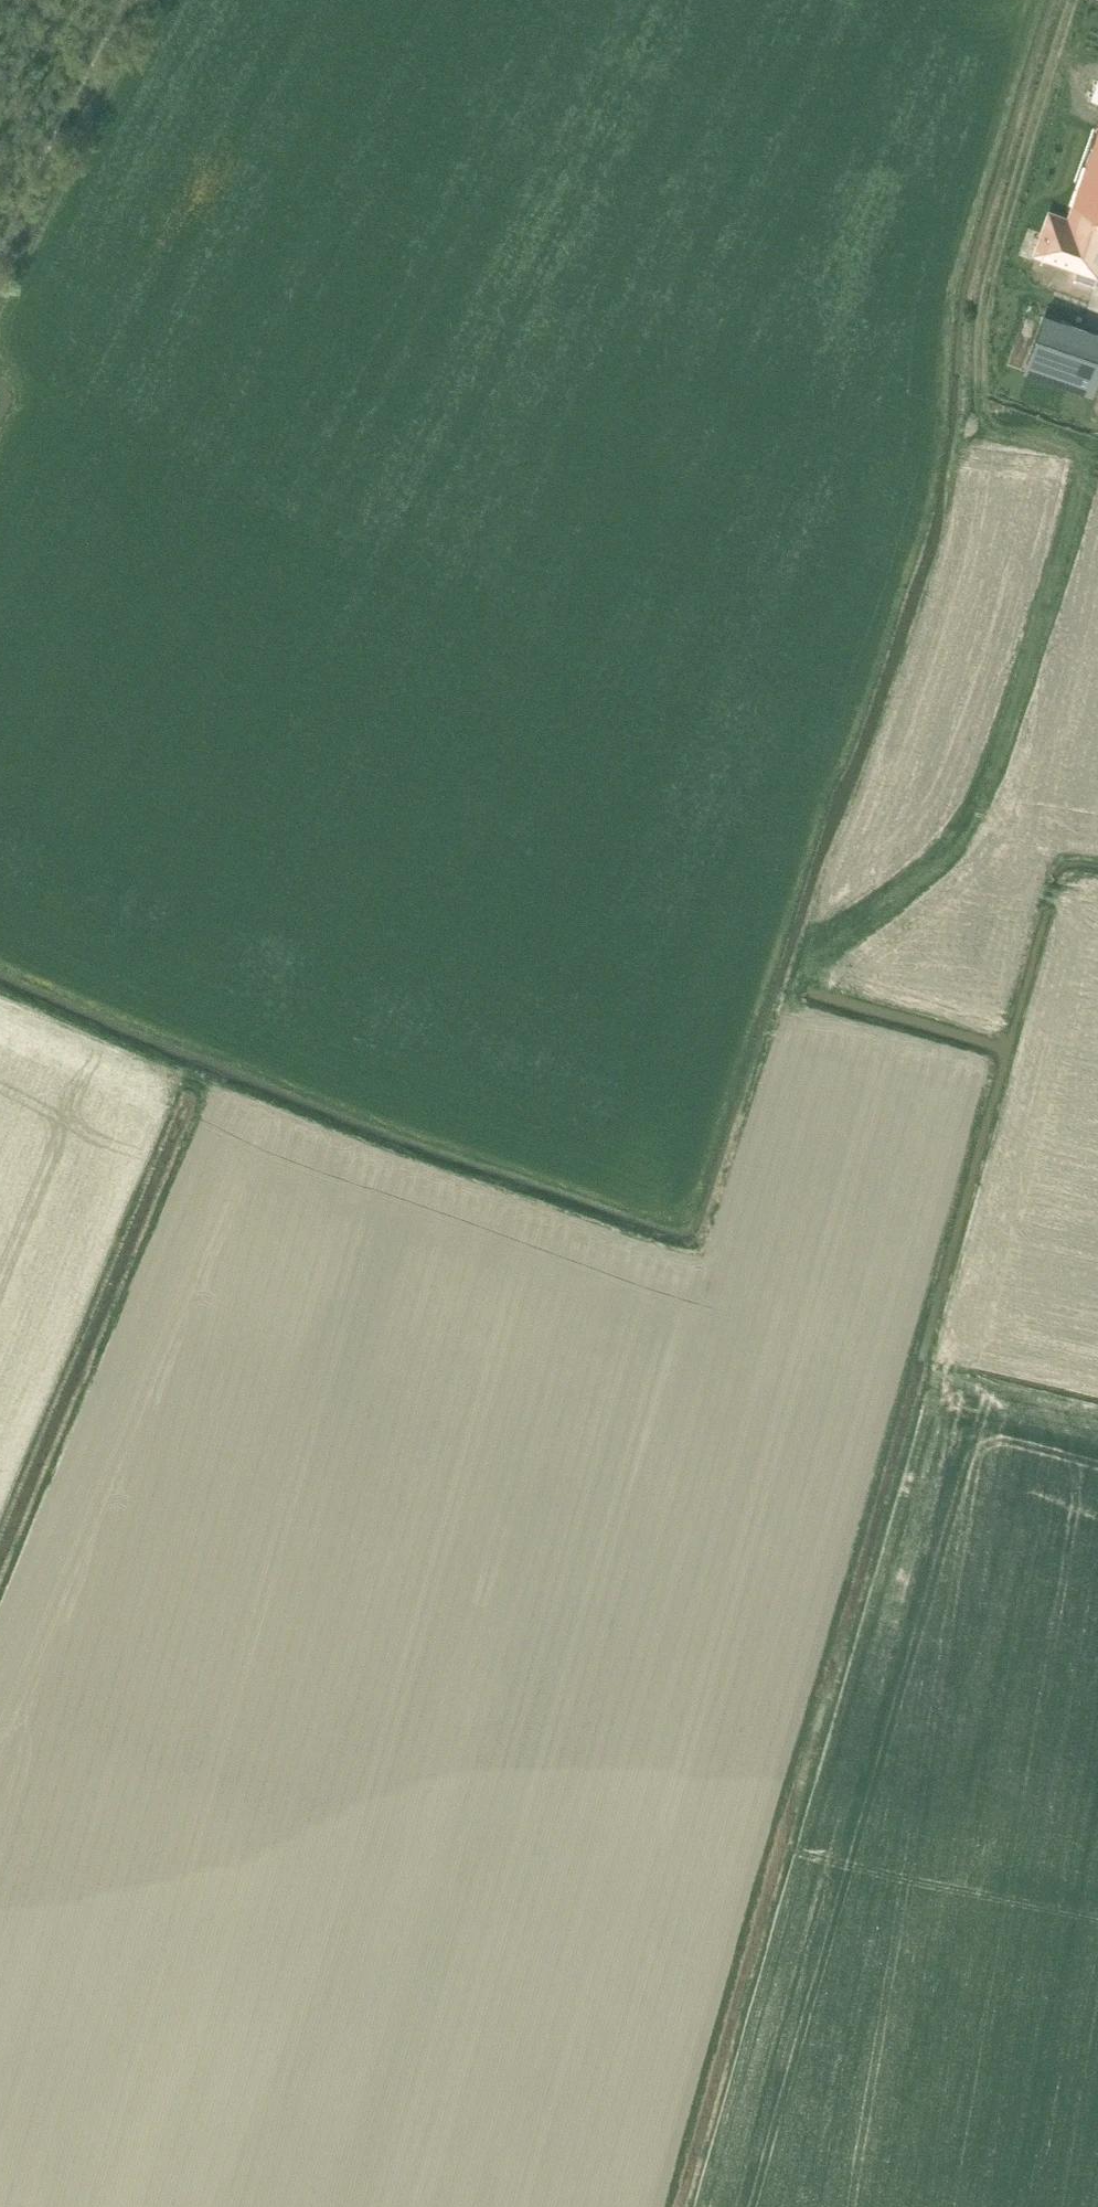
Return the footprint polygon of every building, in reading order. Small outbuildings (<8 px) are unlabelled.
[(1068,217),(1049,210),(1033,253),(1097,275),(1097,133),(1068,217)] [(1024,370),(1092,394),(1097,378),(1097,331),(1045,312),(1024,370)]
